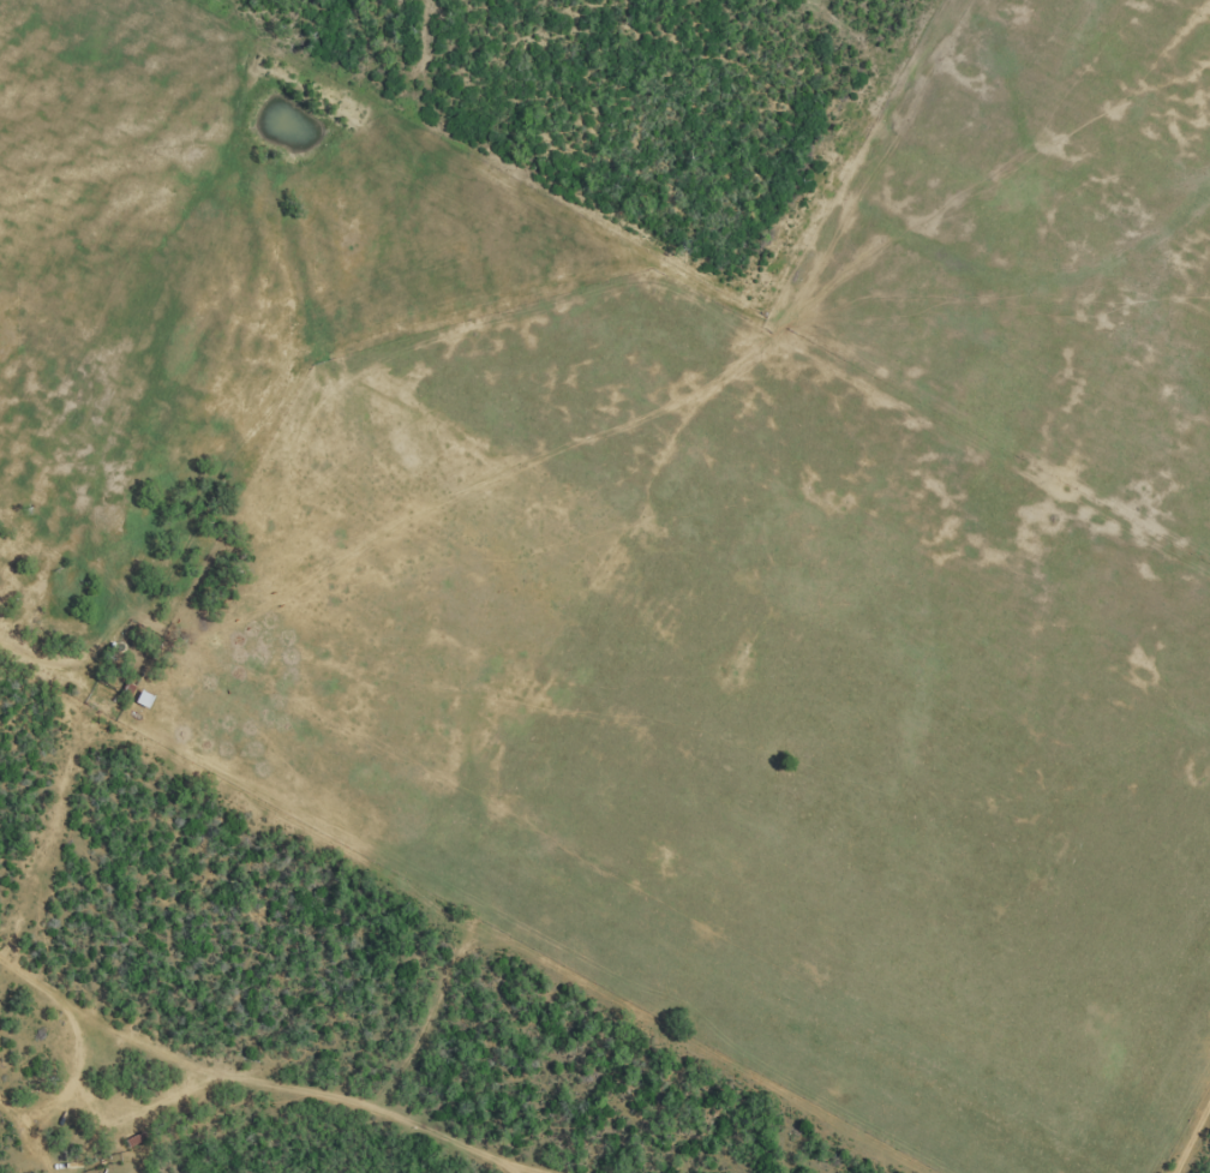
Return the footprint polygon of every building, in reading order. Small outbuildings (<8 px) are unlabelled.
[(144,1138),(140,1132),(125,1141),(128,1147),(144,1138)]
